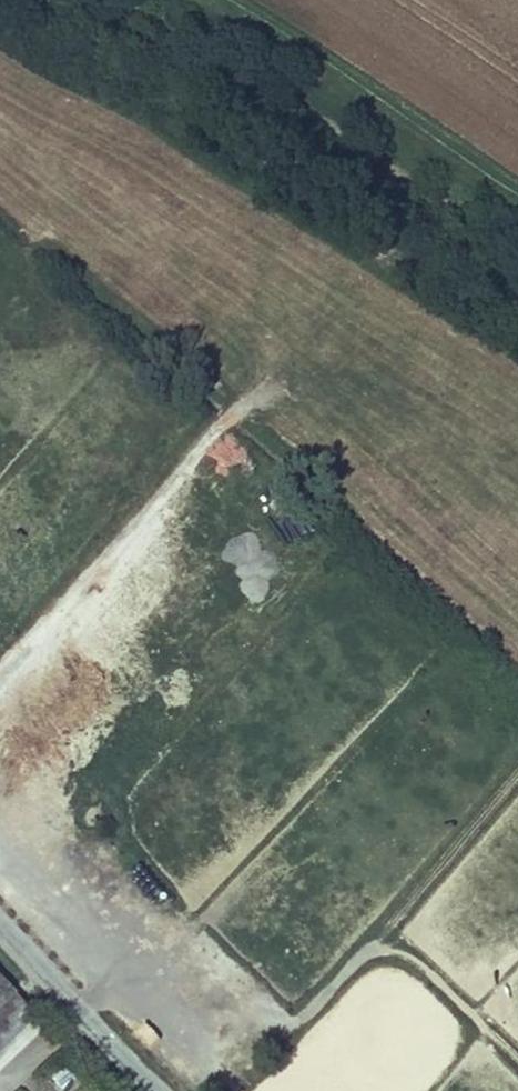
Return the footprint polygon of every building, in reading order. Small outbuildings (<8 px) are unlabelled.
[(0,982),(0,1049),(33,1017),(0,982)] [(77,1087),(70,1067),(55,1073),(62,1090),(67,1090),(77,1087)]
